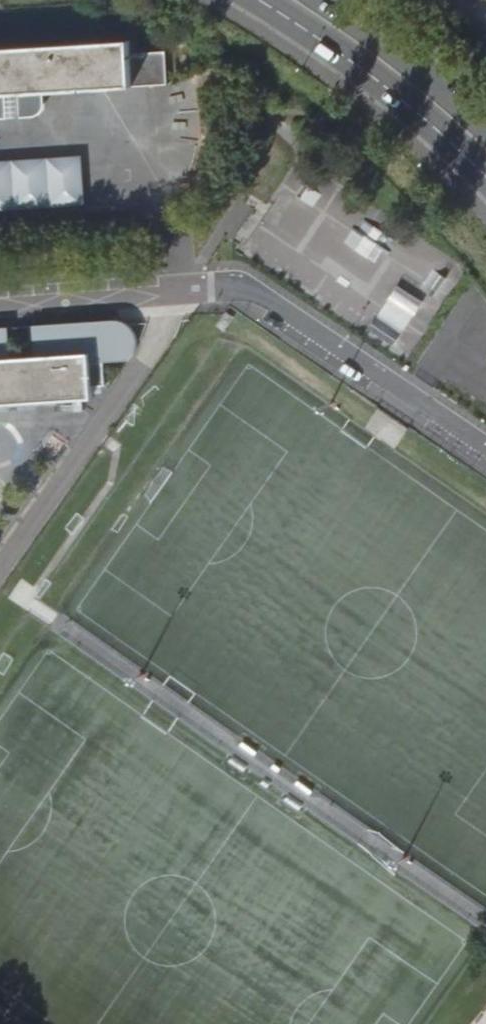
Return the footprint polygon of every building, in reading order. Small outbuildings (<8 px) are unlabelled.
[(43,92),(168,84),(166,51),(131,52),(130,40),(0,48),(0,94),(43,92)] [(0,94),(0,117),(33,116),(32,112),(40,103),(44,103),(43,92),(0,94)] [(87,204),(85,155),(0,157),(0,206),(87,204)] [(234,315),(225,309),(216,323),(224,330),(234,315)] [(93,398),(92,385),(106,384),(104,361),(129,359),(133,353),(112,319),(32,325),(34,356),(10,358),(7,326),(0,327),(0,404),(93,398)]
